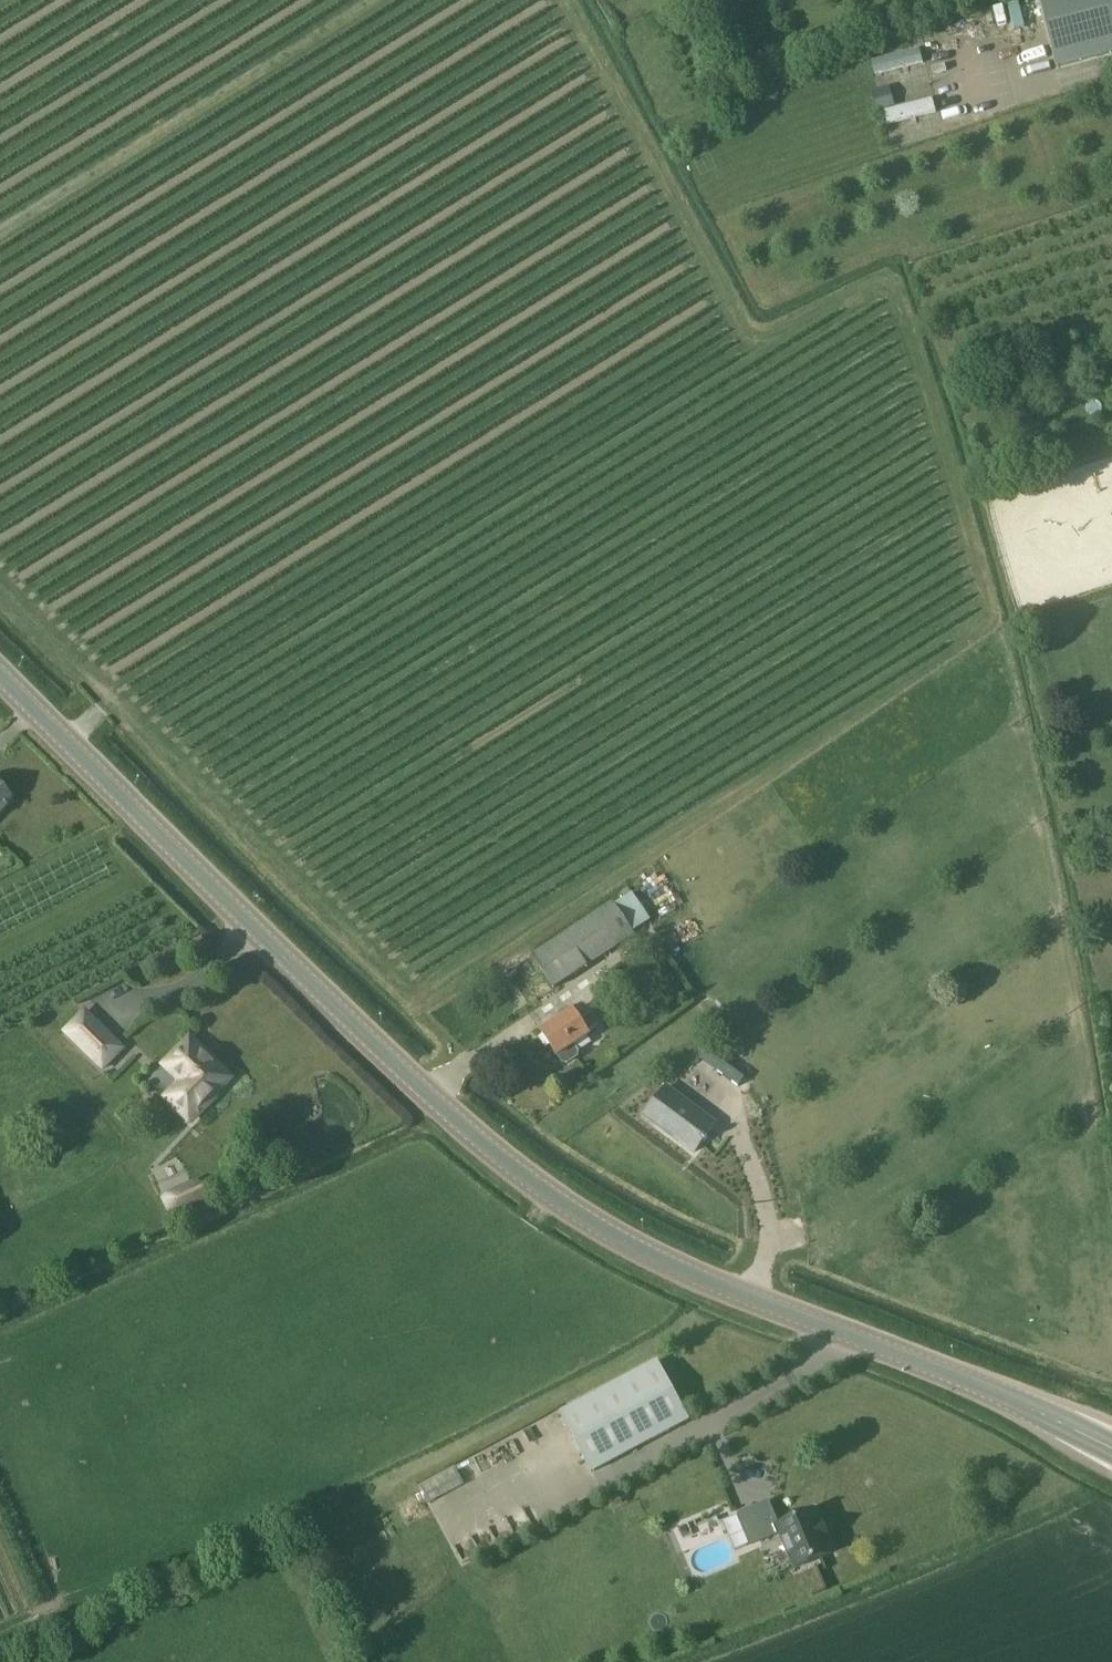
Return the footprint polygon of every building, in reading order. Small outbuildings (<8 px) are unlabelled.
[(1056,69),(1111,55),(1111,0),(1038,0),(1056,69)] [(890,88),(871,93),(876,111),(895,106),(890,88)] [(11,803),(0,792),(0,814),(11,803)] [(634,936),(633,934),(613,904),(532,958),(553,990),(634,936)] [(577,1054),(573,1047),(590,1037),(589,1034),(600,1027),(592,1015),(581,1022),(574,1012),(541,1033),(557,1058),(558,1057),(562,1064),(566,1065),(576,1059),(577,1054)] [(123,1049),(95,1021),(75,1042),(103,1069),(123,1049)] [(166,1068),(151,1083),(191,1122),(207,1106),(206,1104),(229,1080),(210,1061),(207,1065),(187,1044),(180,1052),(170,1043),(156,1058),(166,1068)] [(662,1080),(640,1106),(687,1146),(710,1119),(662,1080)] [(171,1213),(185,1207),(178,1191),(164,1197),(171,1213)] [(560,1415),(592,1474),(690,1421),(658,1362),(560,1415)] [(452,1467),(418,1484),(423,1495),(458,1478),(452,1467)] [(780,1534),(795,1570),(833,1555),(814,1511),(778,1526),(769,1503),(739,1516),(752,1546),(780,1534)]
